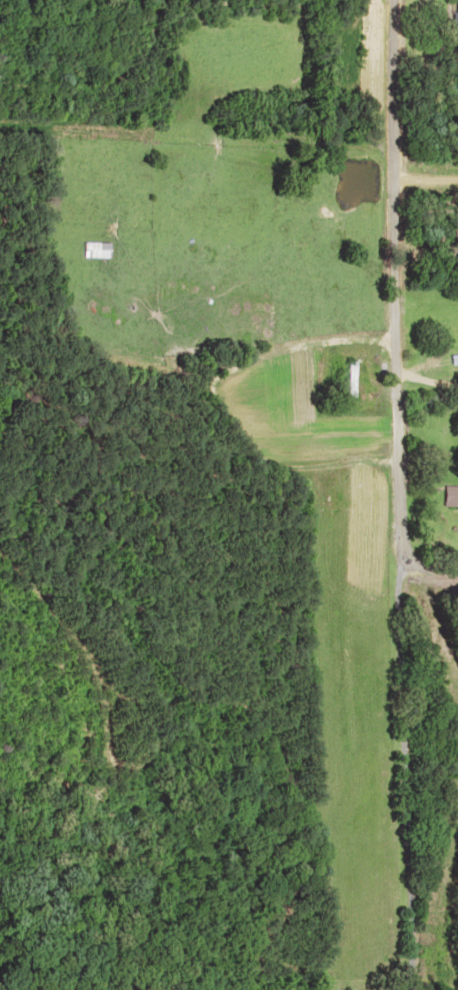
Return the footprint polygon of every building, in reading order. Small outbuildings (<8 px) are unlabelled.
[(106,257),(106,242),(81,242),(81,257),(106,257)] [(439,486),(439,507),(457,507),(457,486),(439,486)]
